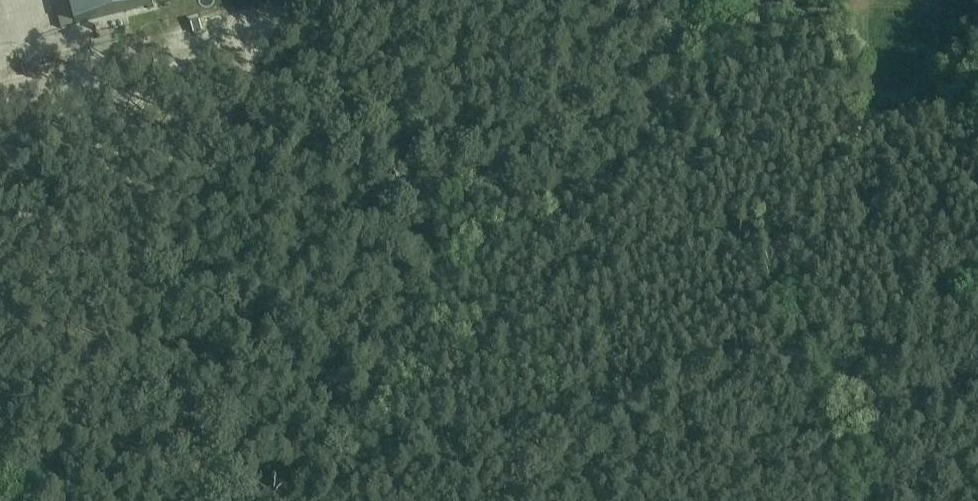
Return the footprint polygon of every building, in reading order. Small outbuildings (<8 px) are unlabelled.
[(52,3),(60,30),(72,27),(64,0),(61,0),(52,3)] [(154,5),(152,0),(69,0),(75,24),(154,5)]
